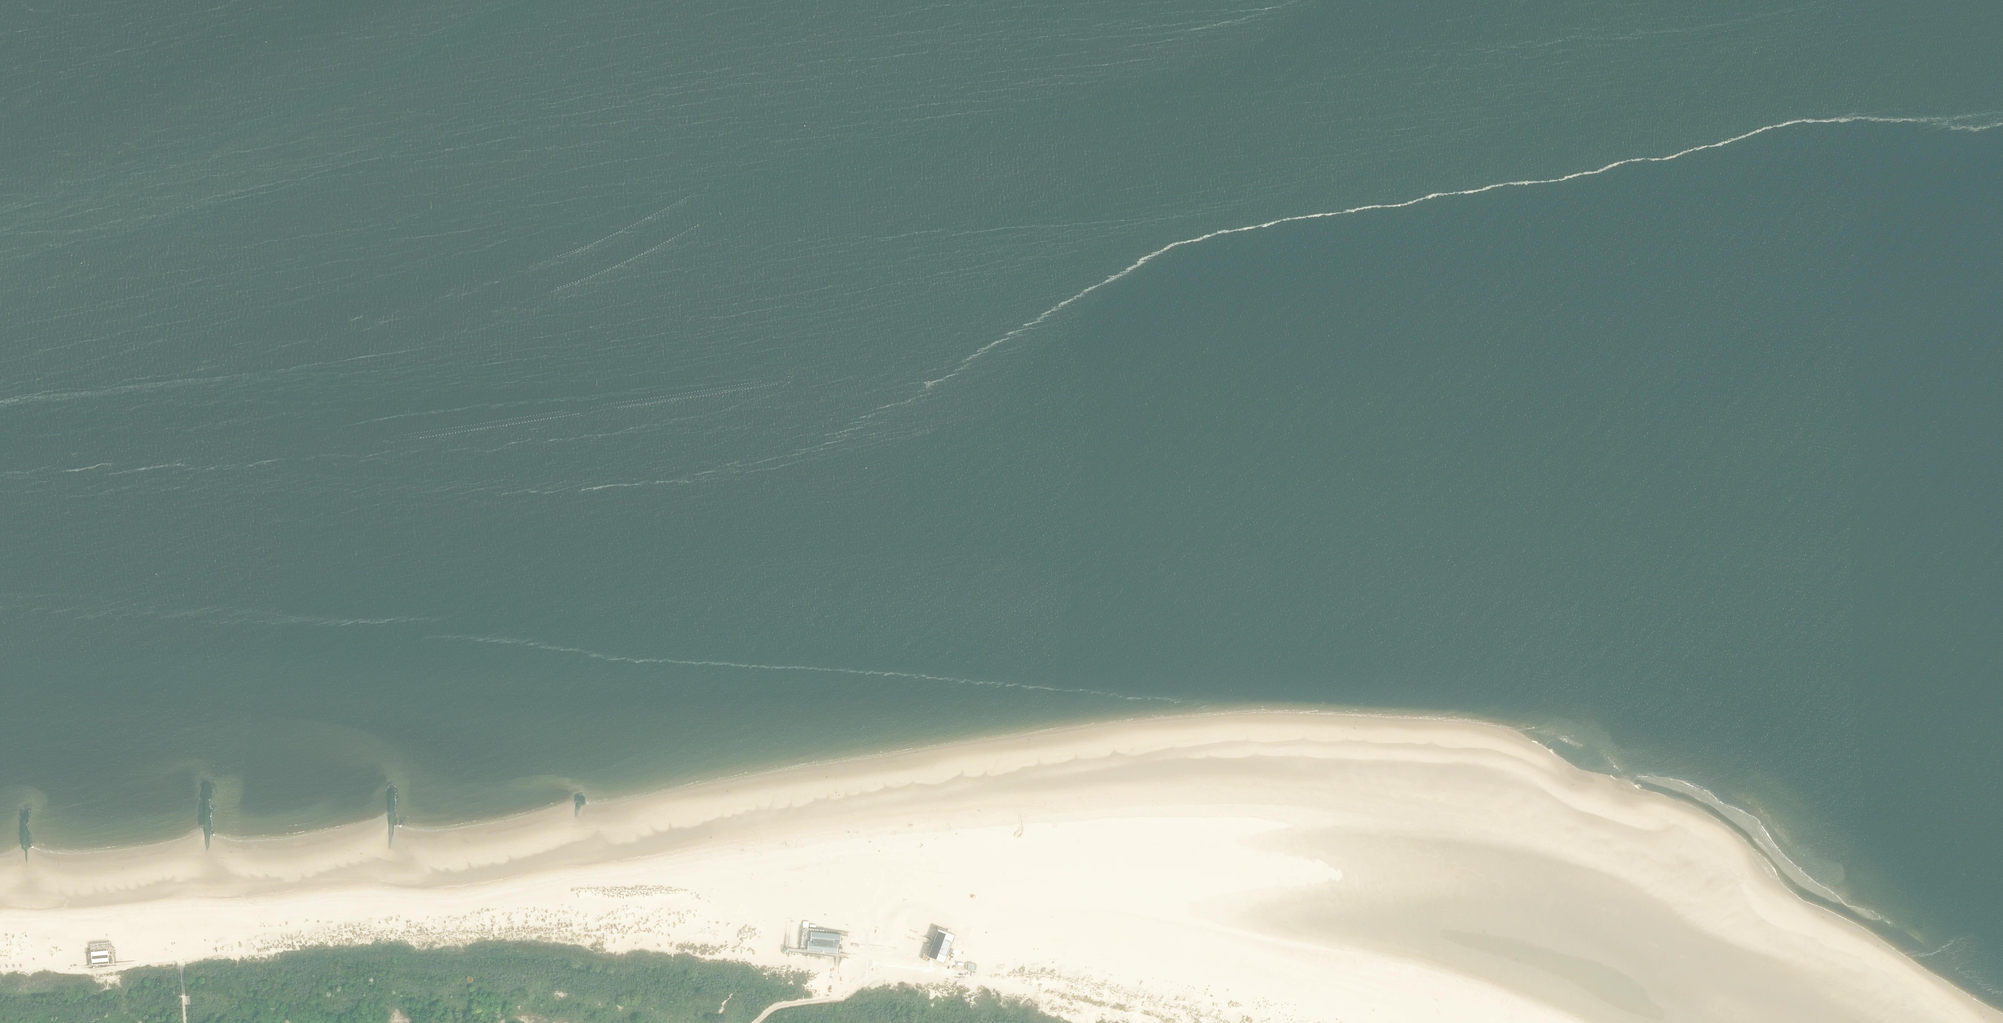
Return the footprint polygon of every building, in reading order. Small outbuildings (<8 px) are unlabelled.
[(839,944),(840,935),(812,933),(811,940),(809,940),(808,950),(836,952),(837,944),(839,944)] [(911,949),(903,948),(902,954),(896,953),(896,959),(894,959),(893,962),(910,963),(910,960),(908,960),(908,954),(910,955),(911,949)] [(91,952),(92,964),(98,963),(97,958),(106,957),(105,950),(91,952)]
